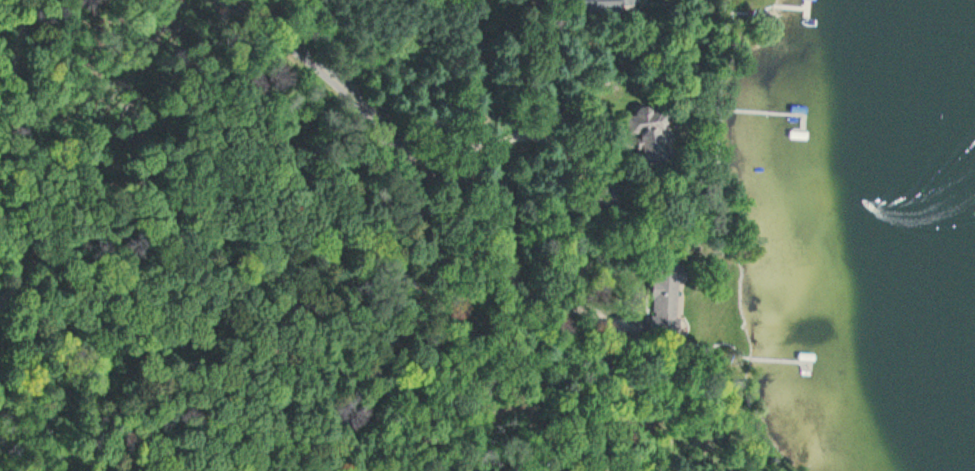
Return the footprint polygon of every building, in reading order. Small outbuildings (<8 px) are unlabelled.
[(578,13),(627,12),(627,5),(639,5),(639,0),(578,0),(578,13)] [(667,109),(637,110),(638,116),(625,116),(625,136),(638,135),(639,152),(631,153),(631,169),(668,168),(667,109)] [(678,267),(652,268),(653,328),(679,327),(678,267)]
